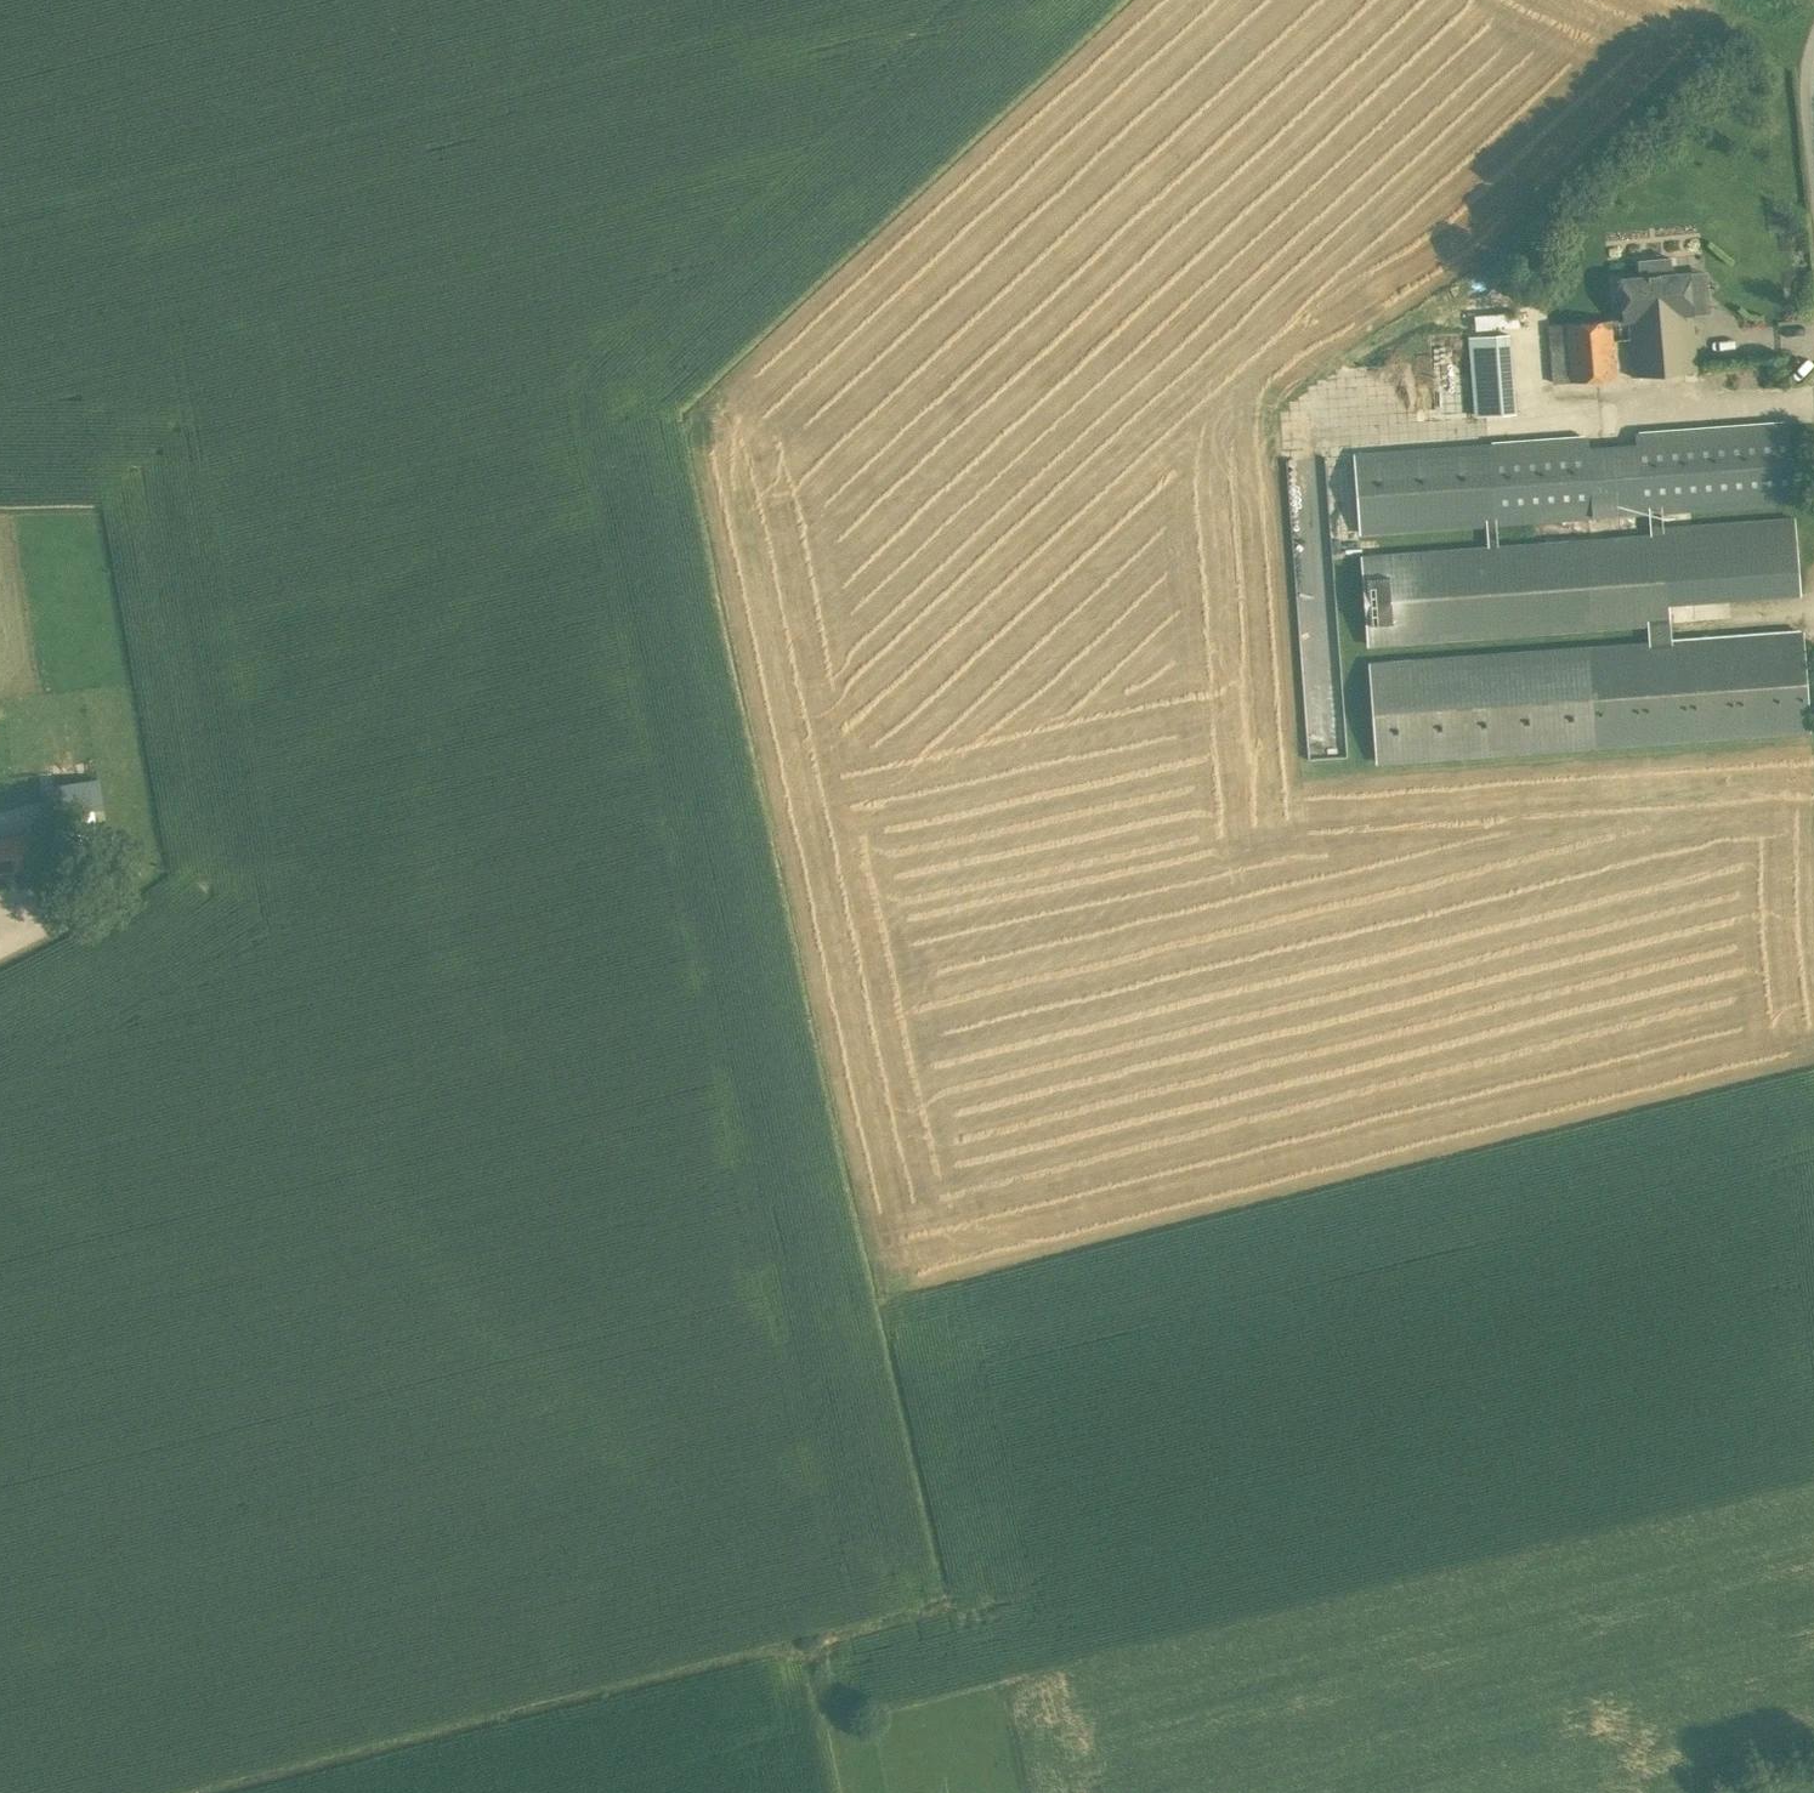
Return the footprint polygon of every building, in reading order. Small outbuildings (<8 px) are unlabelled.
[(1638,261),(1640,278),(1619,279),(1623,322),(1626,322),(1630,377),(1696,372),(1688,273),(1670,275),(1669,259),(1638,261)] [(1619,373),(1611,316),(1564,323),(1571,380),(1619,373)] [(1516,413),(1510,334),(1467,338),(1474,417),(1516,413)] [(1597,464),(1354,482),(1361,580),(1605,561),(1597,464)] [(47,786),(58,866),(100,859),(87,780),(47,786)] [(31,834),(0,839),(0,873),(36,868),(31,834)]
